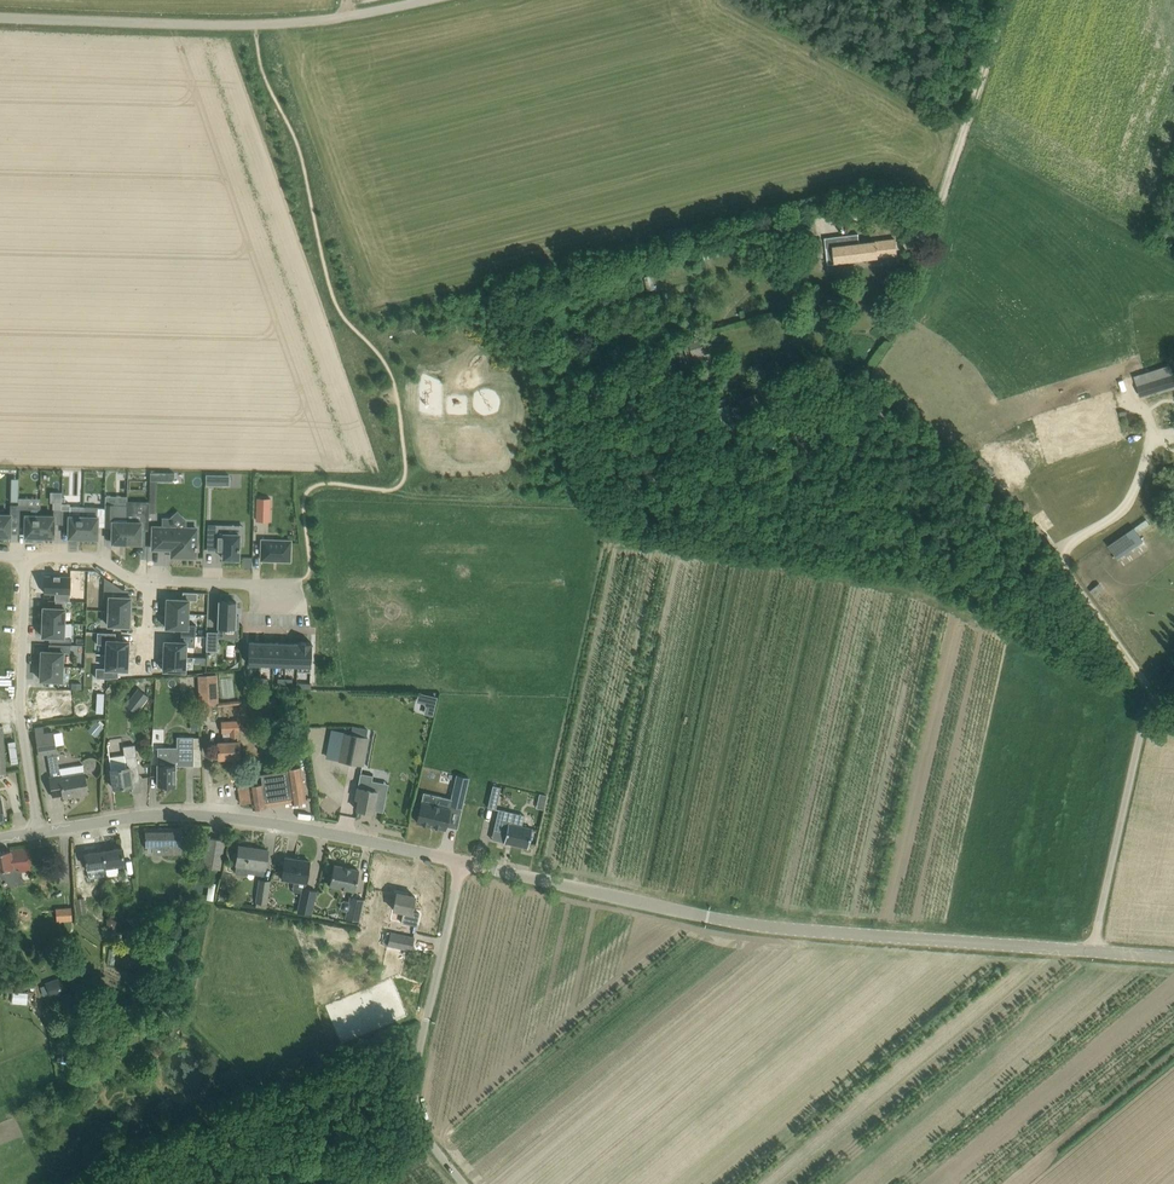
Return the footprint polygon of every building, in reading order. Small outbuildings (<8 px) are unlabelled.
[(811,219),(817,213),(812,208),(806,214),(811,219)] [(862,258),(897,254),(895,240),(860,244),(859,234),(846,235),(825,238),(828,264),(862,260),(862,258)] [(648,289),(655,288),(653,275),(646,276),(648,289)] [(693,347),(696,357),(711,352),(706,334),(691,339),(693,347)] [(1173,387),(1173,377),(1173,374),(1137,386),(1141,397),(1173,387)] [(733,422),(728,405),(716,408),(721,426),(733,422)] [(161,472),(150,472),(150,480),(161,481),(161,472)] [(216,475),(207,474),(207,485),(216,485),(216,475)] [(11,487),(10,502),(18,502),(18,487),(11,487)] [(18,505),(18,523),(25,523),(25,537),(39,537),(40,515),(40,498),(18,498),(18,505)] [(257,498),(256,520),(265,520),(265,509),(270,509),(270,498),(257,498)] [(53,509),(61,509),(62,504),(62,501),(53,501),(53,502),(53,509)] [(11,536),(11,523),(18,523),(18,505),(10,504),(10,514),(0,514),(0,536),(11,536)] [(105,508),(105,527),(112,527),(112,543),(126,543),(127,521),(126,521),(127,505),(105,504),(105,508)] [(62,510),(61,524),(69,524),(69,538),(83,538),(84,507),(70,506),(70,510),(62,510)] [(84,507),(83,538),(98,539),(98,527),(105,527),(105,508),(98,508),(98,507),(84,507)] [(40,515),(39,537),(54,537),(54,524),(61,524),(62,510),(61,510),(53,510),(53,516),(40,515)] [(162,527),(153,527),(153,549),(172,550),(172,557),(196,558),(197,528),(181,528),(174,518),(162,518),(162,527)] [(127,521),(126,543),(141,544),(142,522),(127,521)] [(209,525),(208,551),(223,552),(223,558),(239,559),(239,546),(243,546),(243,534),(224,534),(225,525),(209,525)] [(262,540),(261,560),(290,561),(290,541),(262,540)] [(7,591),(8,576),(0,575),(0,590),(7,591)] [(45,576),(44,593),(55,593),(55,601),(70,601),(71,577),(60,576),(59,576),(54,576),(54,575),(54,576),(45,576)] [(167,598),(166,613),(188,614),(189,600),(197,601),(197,593),(183,592),(182,599),(167,598)] [(131,597),(109,596),(108,611),(130,612),(131,597)] [(236,615),(236,601),(219,601),(218,627),(239,628),(239,615),(236,615)] [(65,608),(43,607),(43,622),(64,623),(65,608)] [(130,612),(108,611),(108,625),(130,626),(130,612)] [(166,613),(166,627),(181,628),(181,636),(195,636),(196,625),(188,624),(188,614),(166,613)] [(64,623),(43,622),(42,636),(49,636),(49,641),(63,642),(64,623)] [(218,632),(207,632),(207,651),(218,651),(218,632)] [(106,641),(106,655),(128,656),(128,641),(106,641)] [(165,642),(164,656),(186,657),(187,642),(165,642)] [(262,642),(249,642),(248,664),(261,664),(262,642)] [(274,643),(262,642),(261,664),(273,665),(274,643)] [(311,642),(298,642),(298,644),(297,665),(297,671),(310,672),(311,642)] [(286,643),(274,643),(273,665),(286,665),(286,643)] [(298,644),(286,643),(286,665),(297,665),(298,644)] [(41,651),(41,665),(62,666),(63,652),(70,652),(71,645),(49,644),(49,651),(41,651)] [(106,655),(105,670),(127,671),(128,656),(106,655)] [(164,656),(164,671),(186,672),(186,657),(164,656)] [(62,666),(41,665),(40,680),(62,680),(62,666)] [(217,674),(198,675),(200,703),(218,702),(217,674)] [(179,688),(191,687),(190,677),(179,677),(179,688)] [(138,688),(125,705),(136,713),(149,697),(138,688)] [(417,701),(427,703),(424,713),(433,715),(438,697),(419,692),(417,701)] [(66,695),(38,695),(39,712),(67,711),(66,695)] [(417,702),(416,711),(424,712),(425,703),(417,702)] [(97,720),(87,730),(94,737),(104,727),(97,720)] [(218,742),(219,758),(240,757),(238,720),(222,721),(223,741),(218,742)] [(43,726),(35,728),(38,754),(47,753),(51,777),(50,777),(53,796),(63,795),(63,796),(87,792),(83,767),(59,770),(54,731),(44,732),(43,726)] [(344,733),(339,761),(363,766),(369,737),(366,737),(350,734),(344,733)] [(177,748),(168,748),(168,765),(158,765),(157,786),(176,786),(176,765),(193,766),(193,737),(177,737),(177,748)] [(124,755),(109,757),(113,788),(132,786),(140,778),(135,745),(123,746),(124,755)] [(262,783),(238,787),(241,803),(252,802),(253,809),(267,807),(266,805),(291,802),(292,803),(305,801),(300,765),(287,767),(288,769),(260,773),(262,783)] [(360,773),(355,799),(358,799),(356,809),(373,813),(374,810),(383,812),(387,793),(370,790),(372,781),(373,775),(360,773)] [(457,776),(450,804),(461,807),(468,778),(457,776)] [(501,787),(493,785),(488,807),(496,809),(501,787)] [(540,794),(538,801),(546,802),(547,796),(540,794)] [(449,809),(422,803),(417,822),(444,828),(449,809)] [(513,813),(498,809),(494,830),(506,832),(504,842),(528,848),(532,829),(511,824),(513,813)] [(153,847),(153,855),(161,854),(182,854),(182,828),(145,829),(145,847),(153,847)] [(224,840),(209,838),(204,867),(219,869),(224,840)] [(122,839),(107,841),(108,848),(123,845),(122,839)] [(246,867),(265,870),(268,850),(239,846),(235,873),(245,875),(246,867)] [(19,872),(32,871),(29,848),(0,852),(0,872),(18,869),(19,872)] [(122,848),(103,850),(106,868),(124,865),(122,848)] [(106,868),(103,850),(85,853),(87,868),(88,871),(106,868)] [(305,886),(306,882),(310,861),(285,857),(282,879),(295,881),(293,889),(301,891),(297,910),(312,914),(317,891),(305,888),(305,886)] [(330,885),(354,890),(359,870),(334,865),(330,885)] [(256,901),(267,903),(269,881),(259,880),(256,901)] [(412,911),(415,896),(397,892),(394,904),(393,909),(391,920),(402,922),(401,922),(417,925),(419,913),(412,911)] [(84,896),(75,897),(78,914),(86,913),(84,896)] [(349,901),(347,910),(346,918),(359,920),(364,899),(350,896),(349,901)] [(55,907),(56,921),(72,920),(71,906),(55,907)] [(388,945),(411,950),(414,937),(390,932),(388,945)] [(135,944),(134,933),(123,933),(124,945),(135,944)] [(106,962),(114,964),(117,951),(110,949),(106,962)] [(162,954),(155,949),(145,964),(151,968),(162,954)] [(72,975),(46,983),(50,995),(76,986),(72,975)] [(28,1003),(28,992),(13,991),(13,1002),(28,1003)]
